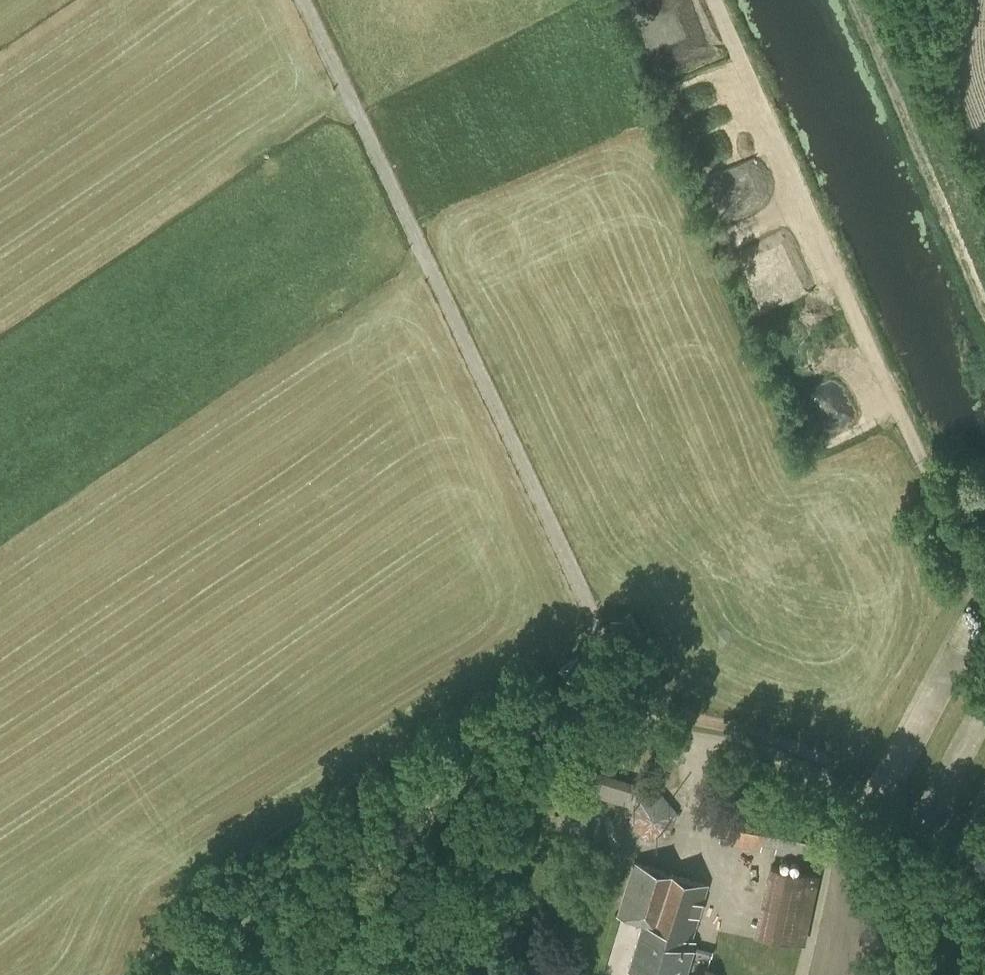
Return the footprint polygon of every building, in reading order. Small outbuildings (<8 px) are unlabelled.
[(610,619),(621,642),(642,632),(632,610),(610,619)] [(578,654),(559,669),(577,692),(595,677),(578,654)] [(550,756),(543,780),(629,805),(635,782),(550,756)] [(810,811),(728,796),(720,840),(760,848),(762,842),(777,845),(776,851),(778,851),(801,856),(805,837),(810,811)] [(616,916),(642,925),(628,968),(651,974),(686,974),(697,939),(692,938),(709,883),(634,858),(616,916)] [(754,933),(806,944),(820,874),(770,863),(754,933)] [(696,946),(691,970),(708,974),(714,950),(696,946)]
